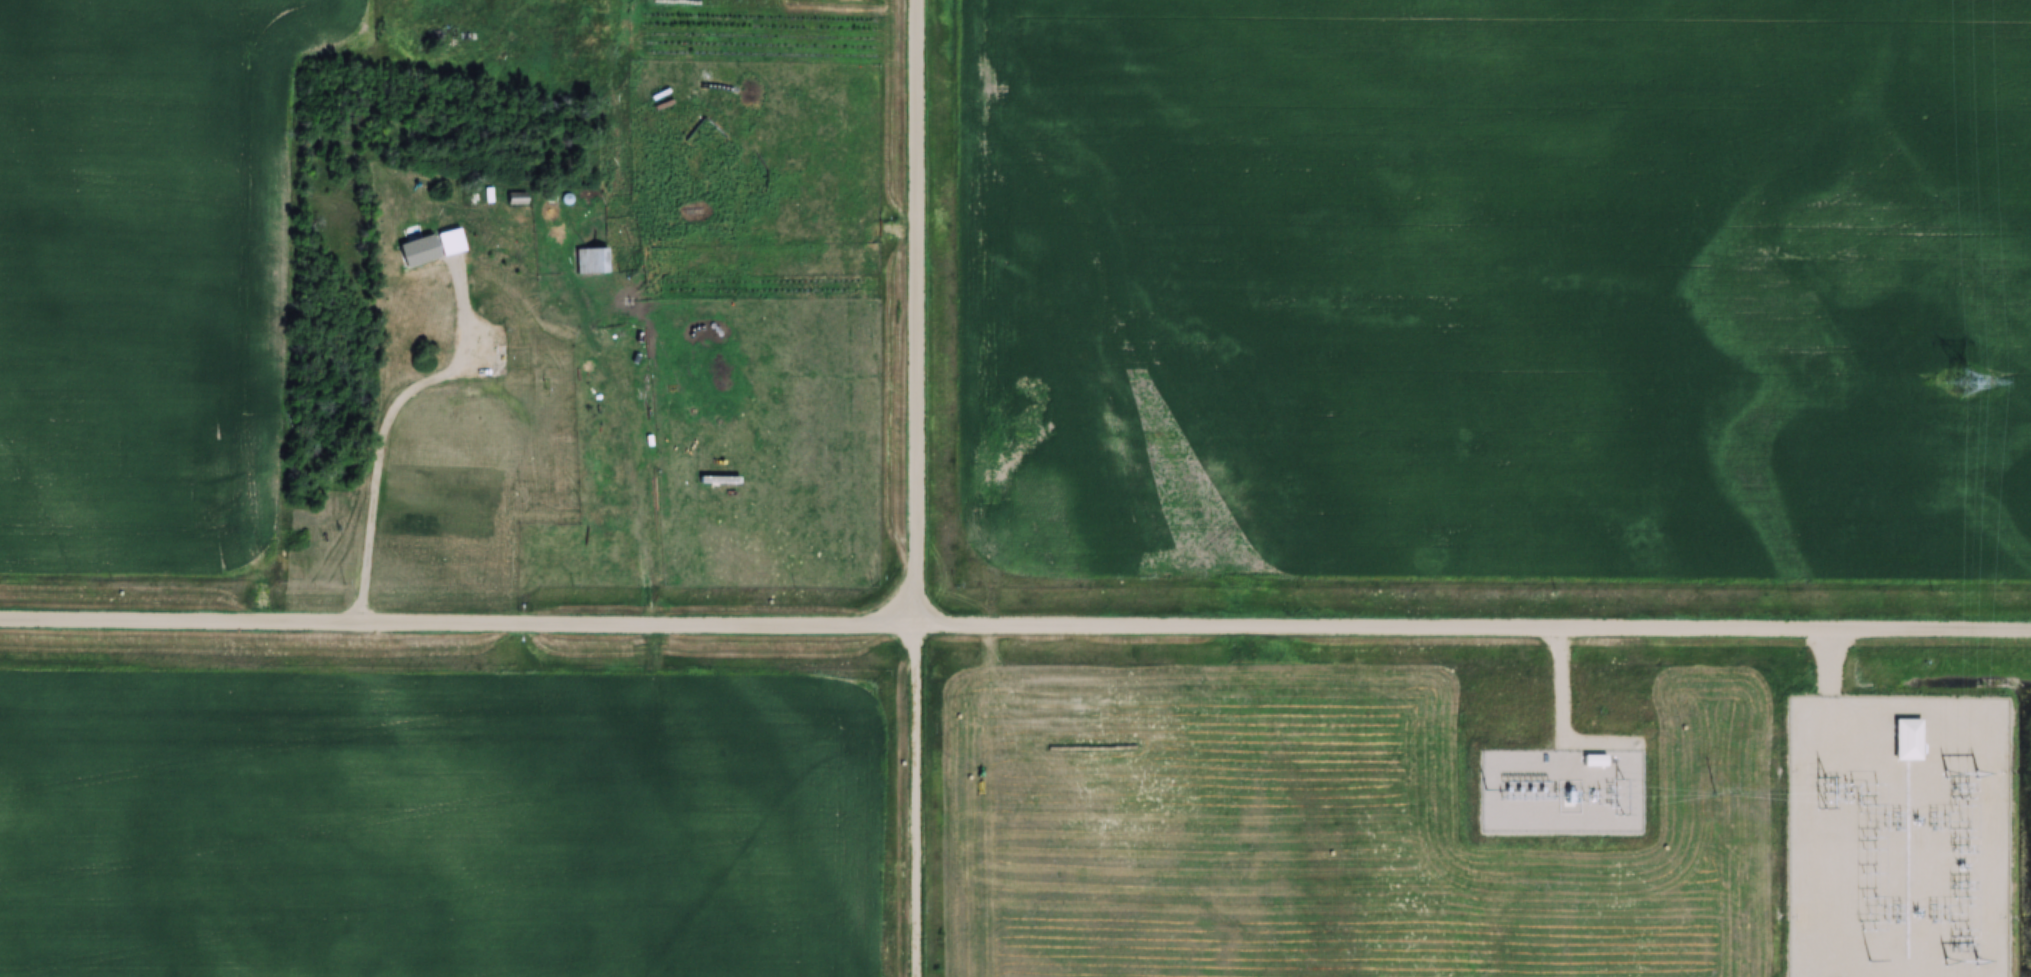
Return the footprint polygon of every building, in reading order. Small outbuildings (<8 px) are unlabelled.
[(420,244),(420,232),(401,232),(401,244),(420,244)] [(607,274),(607,249),(575,249),(575,274),(607,274)]
